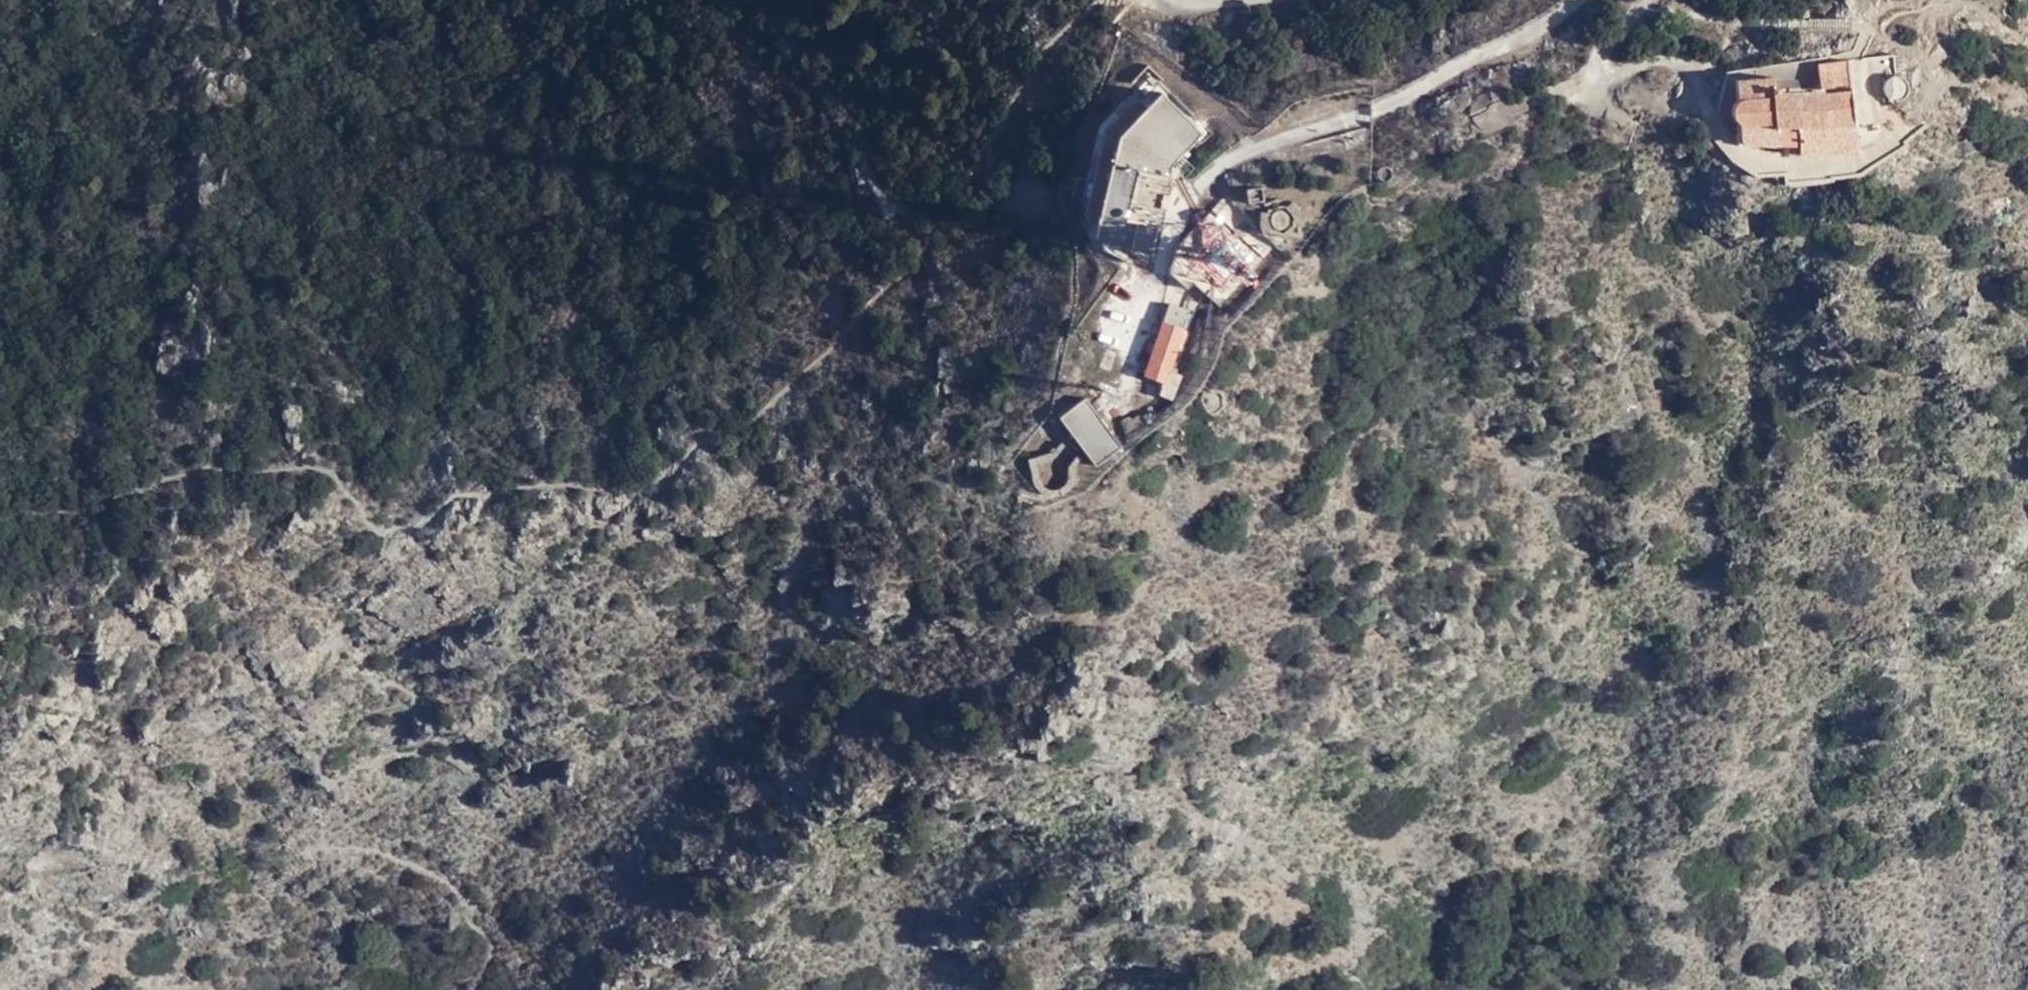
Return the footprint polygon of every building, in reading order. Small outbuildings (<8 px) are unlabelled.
[(1743,141),(1759,148),(1788,147),(1860,145),(1851,60),(1819,65),(1775,72),(1737,81),(1738,99),(1734,105),(1732,113),(1734,120),(1741,126),(1743,141)] [(1899,101),(1903,100),(1906,97),(1908,93),(1909,89),(1908,85),(1906,81),(1903,78),(1899,77),(1895,76),(1891,77),(1887,79),(1884,83),(1883,87),(1883,91),(1884,95),(1887,99),(1891,101),(1895,102),(1899,101)] [(1173,159),(1208,129),(1166,81),(1146,100),(1136,89),(1106,122),(1084,214),(1100,221),(1096,233),(1152,253),(1173,159)] [(1227,271),(1244,279),(1265,230),(1213,208),(1190,262),(1225,277),(1227,271)] [(1164,373),(1185,325),(1168,319),(1148,366),(1164,373)] [(1082,392),(1057,411),(1094,462),(1120,444),(1082,392)]
